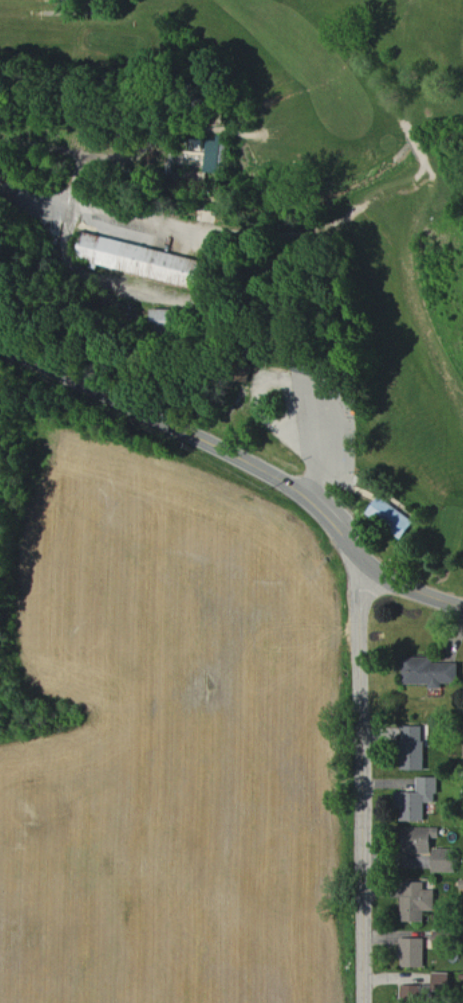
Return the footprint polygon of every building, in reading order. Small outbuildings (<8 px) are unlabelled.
[(98,267),(202,291),(208,263),(88,236),(83,260),(99,263),(98,267)] [(165,312),(166,330),(192,329),(192,311),(165,312)] [(408,540),(420,523),(384,500),(373,517),(408,540)] [(439,665),(439,661),(409,662),(409,685),(436,685),(436,689),(448,689),(448,685),(462,684),(462,664),(439,665)] [(429,727),(409,727),(408,771),(428,771),(429,727)] [(428,822),(428,803),(441,803),(440,778),(421,779),(421,795),(407,795),(407,823),(428,822)] [(443,840),(443,829),(425,829),(425,847),(436,847),(436,840),(443,840)] [(461,850),(438,849),(437,873),(460,874),(461,850)] [(428,923),(428,912),(439,912),(439,891),(427,891),(427,886),(404,886),(405,923),(428,923)] [(427,969),(428,940),(404,940),(403,968),(427,969)] [(437,974),(437,994),(454,995),(454,975),(437,974)] [(405,986),(405,1002),(430,1002),(430,987),(405,986)]
